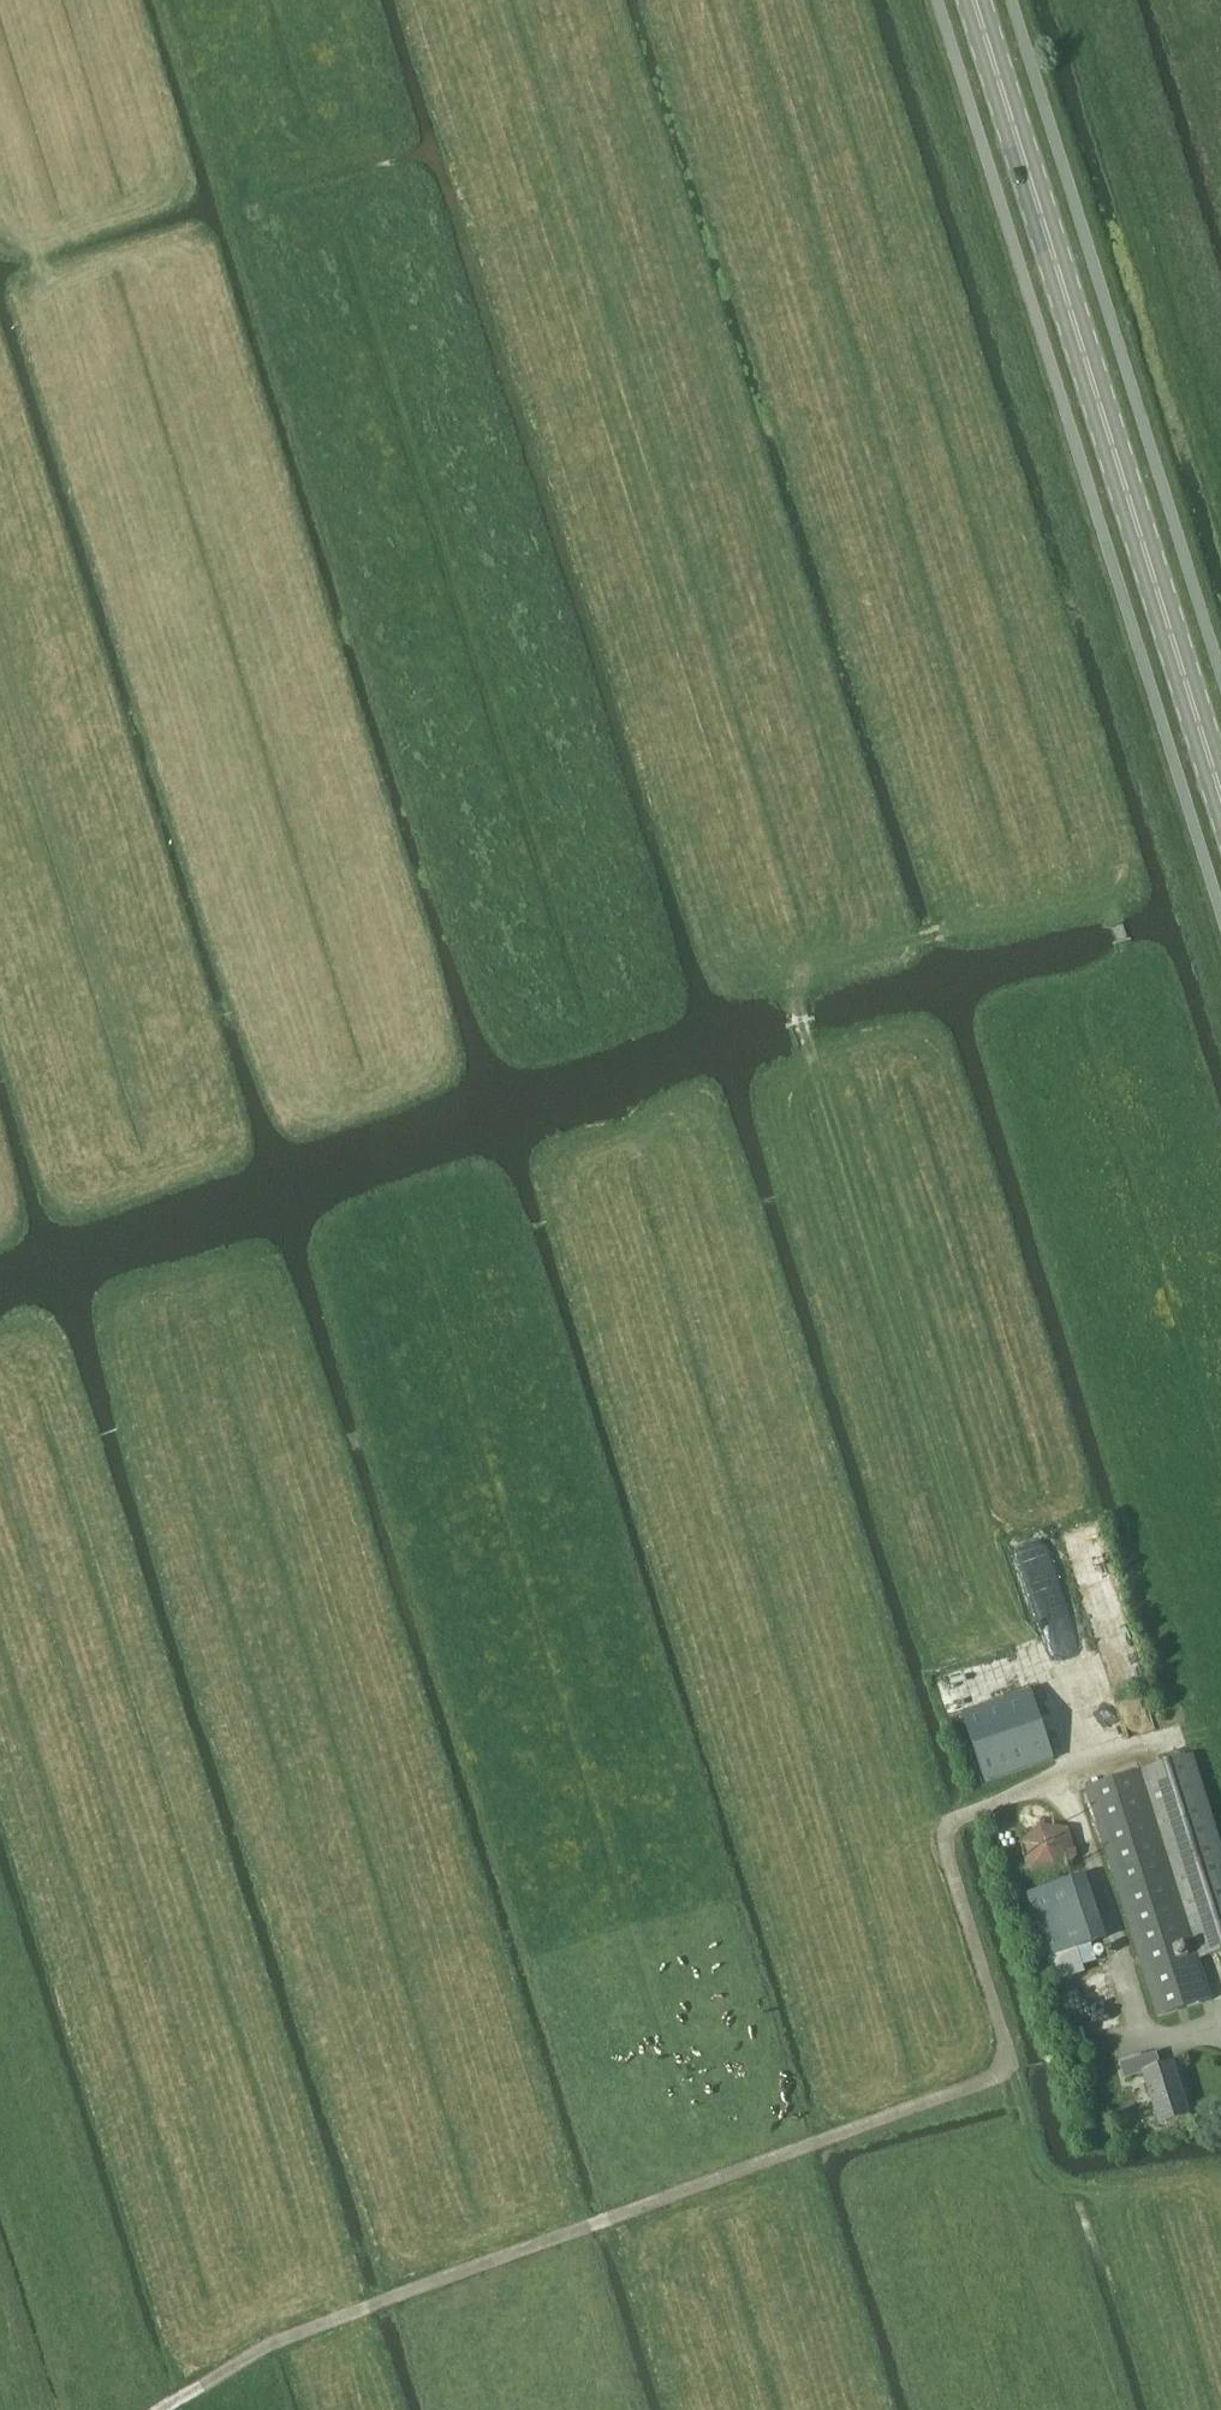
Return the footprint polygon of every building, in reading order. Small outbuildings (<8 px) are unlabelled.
[(987,1782),(1053,1760),(1030,1691),(964,1713),(987,1782)] [(1220,1951),(1220,1847),(1192,1756),(1085,1790),(1157,2017),(1212,2000),(1199,1958),(1220,1951)] [(1108,1941),(1089,1878),(1037,1894),(1057,1957),(1108,1941)] [(1160,2127),(1190,2118),(1173,2064),(1161,2068),(1157,2055),(1121,2066),(1125,2080),(1143,2074),(1160,2127)]
